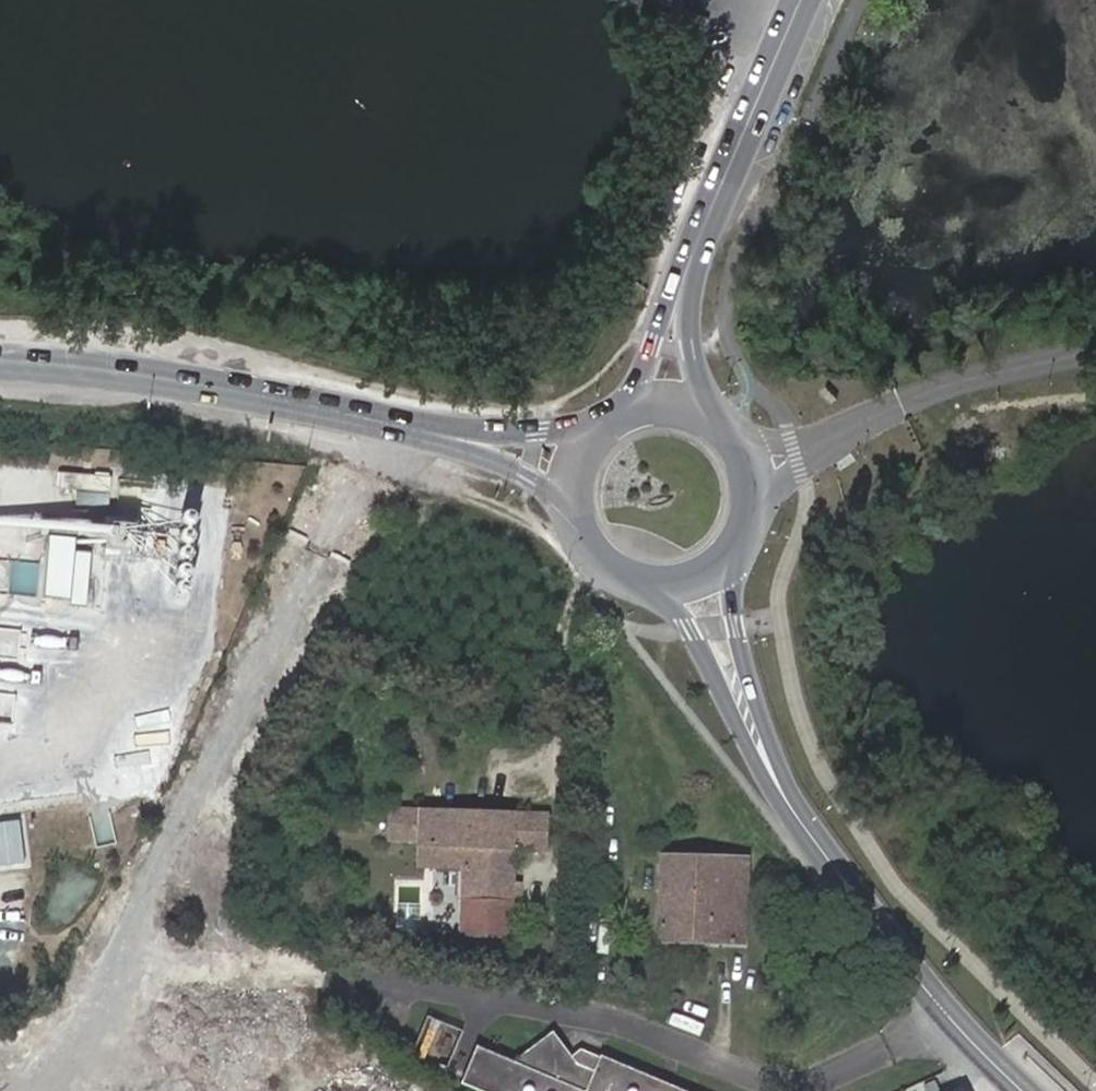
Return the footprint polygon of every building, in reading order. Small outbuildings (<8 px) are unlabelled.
[(90,601),(94,551),(76,550),(77,536),(50,534),(45,597),(90,601)] [(391,824),(419,825),(420,805),(392,805),(391,824)] [(426,834),(426,807),(420,805),(419,825),(391,824),(392,833),(426,834)] [(464,868),(463,878),(460,934),(506,934),(512,935),(513,897),(514,888),(514,883),(515,849),(546,849),(547,812),(461,808),(461,818),(441,816),(442,807),(426,807),(426,834),(424,866),(464,868)] [(461,808),(442,807),(441,816),(461,818),(461,808)] [(0,820),(0,865),(31,863),(28,818),(0,820)] [(716,869),(717,855),(661,854),(659,938),(743,941),(745,871),(716,869)] [(746,856),(717,855),(716,869),(745,871),(746,856)] [(514,883),(514,888),(513,897),(522,897),(522,883),(514,883)] [(387,940),(377,930),(368,940),(378,948),(387,940)] [(439,1075),(458,1030),(423,1015),(404,1060),(439,1075)] [(470,1045),(454,1082),(476,1090),(679,1090),(575,1047),(565,1055),(547,1030),(506,1060),(470,1045)]
